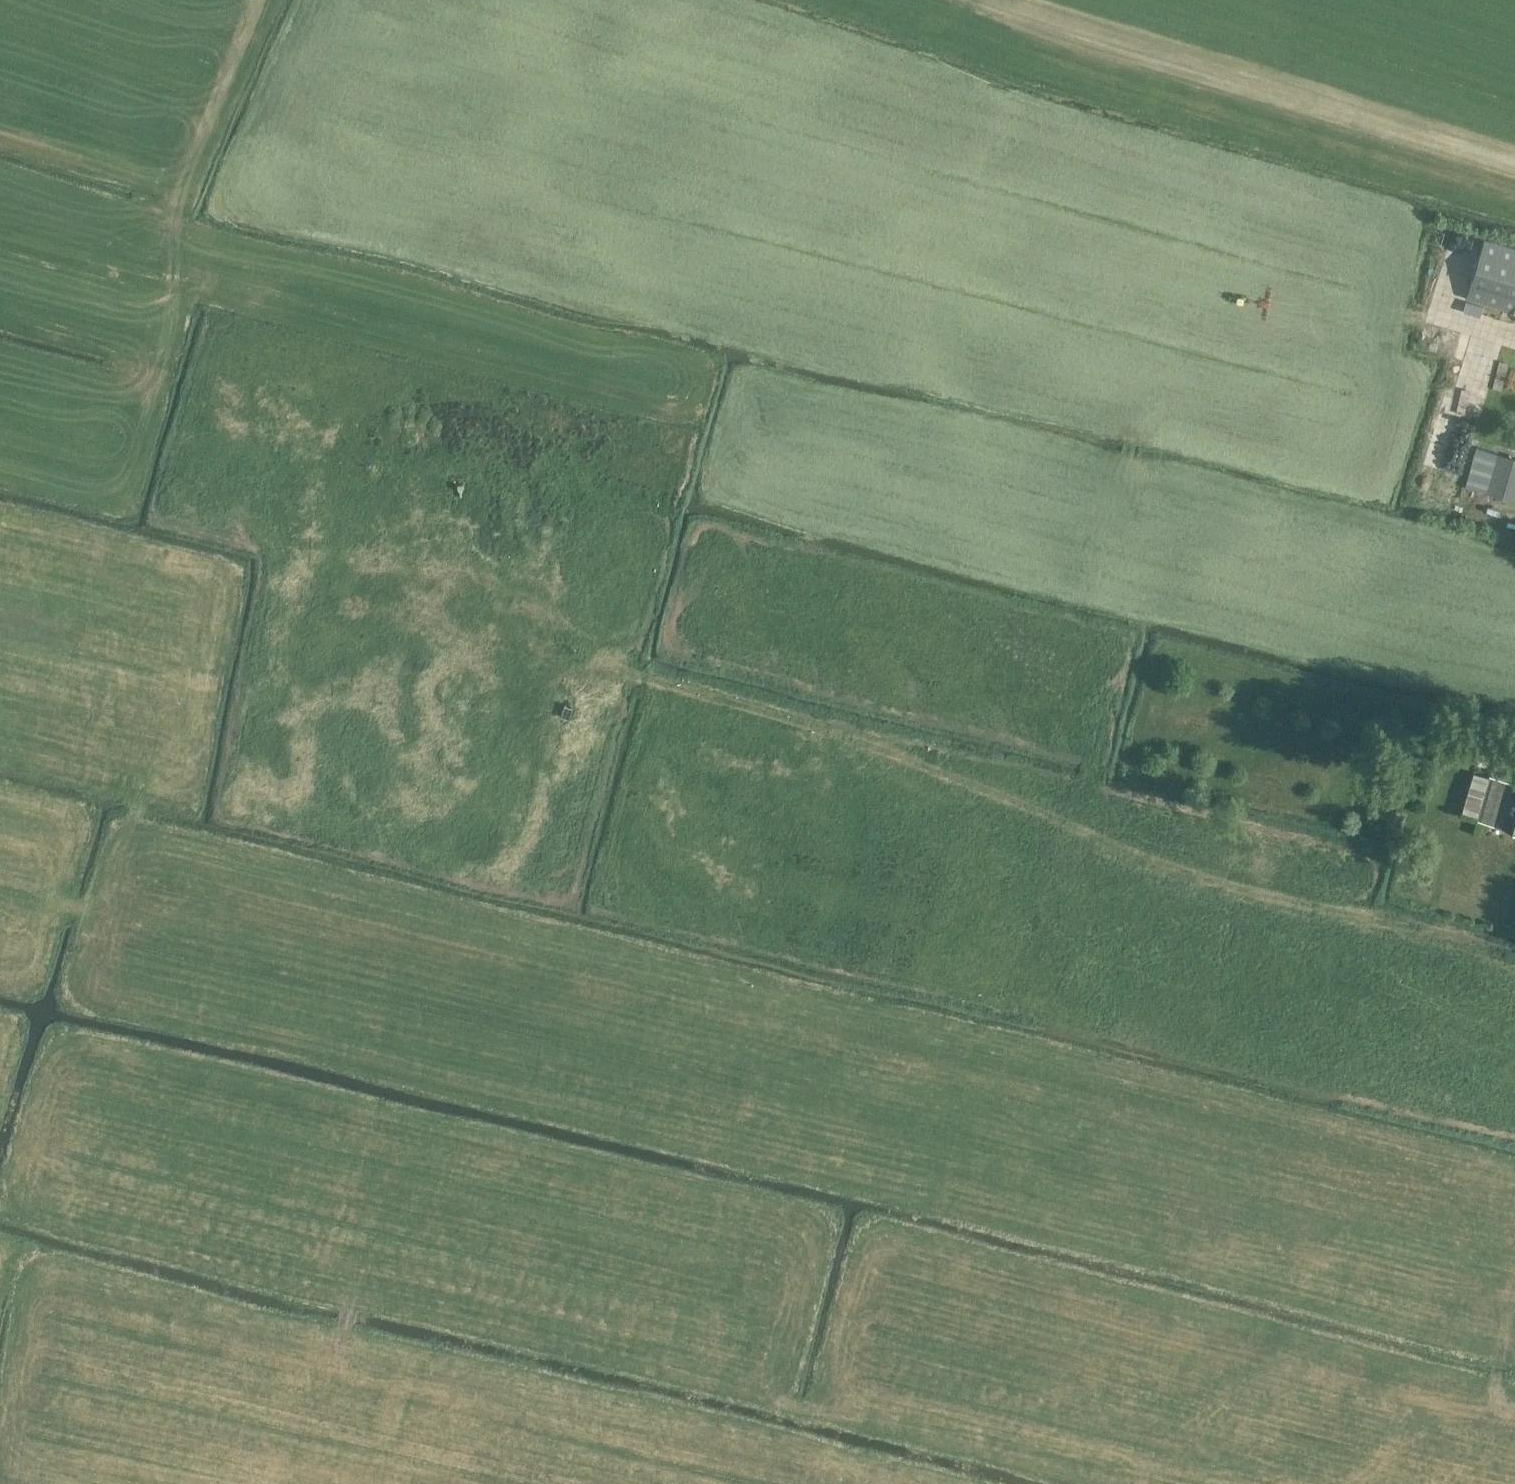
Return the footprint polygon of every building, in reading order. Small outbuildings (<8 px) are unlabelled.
[(1479,230),(1446,221),(1439,246),(1472,255),(1479,230)] [(1484,238),(1466,298),(1514,313),(1514,247),(1484,238)] [(1514,500),(1514,458),(1476,446),(1465,485),(1514,500)] [(1514,830),(1514,783),(1495,777),(1482,820),(1514,830)] [(1469,780),(1457,820),(1474,825),(1486,785),(1469,780)]
